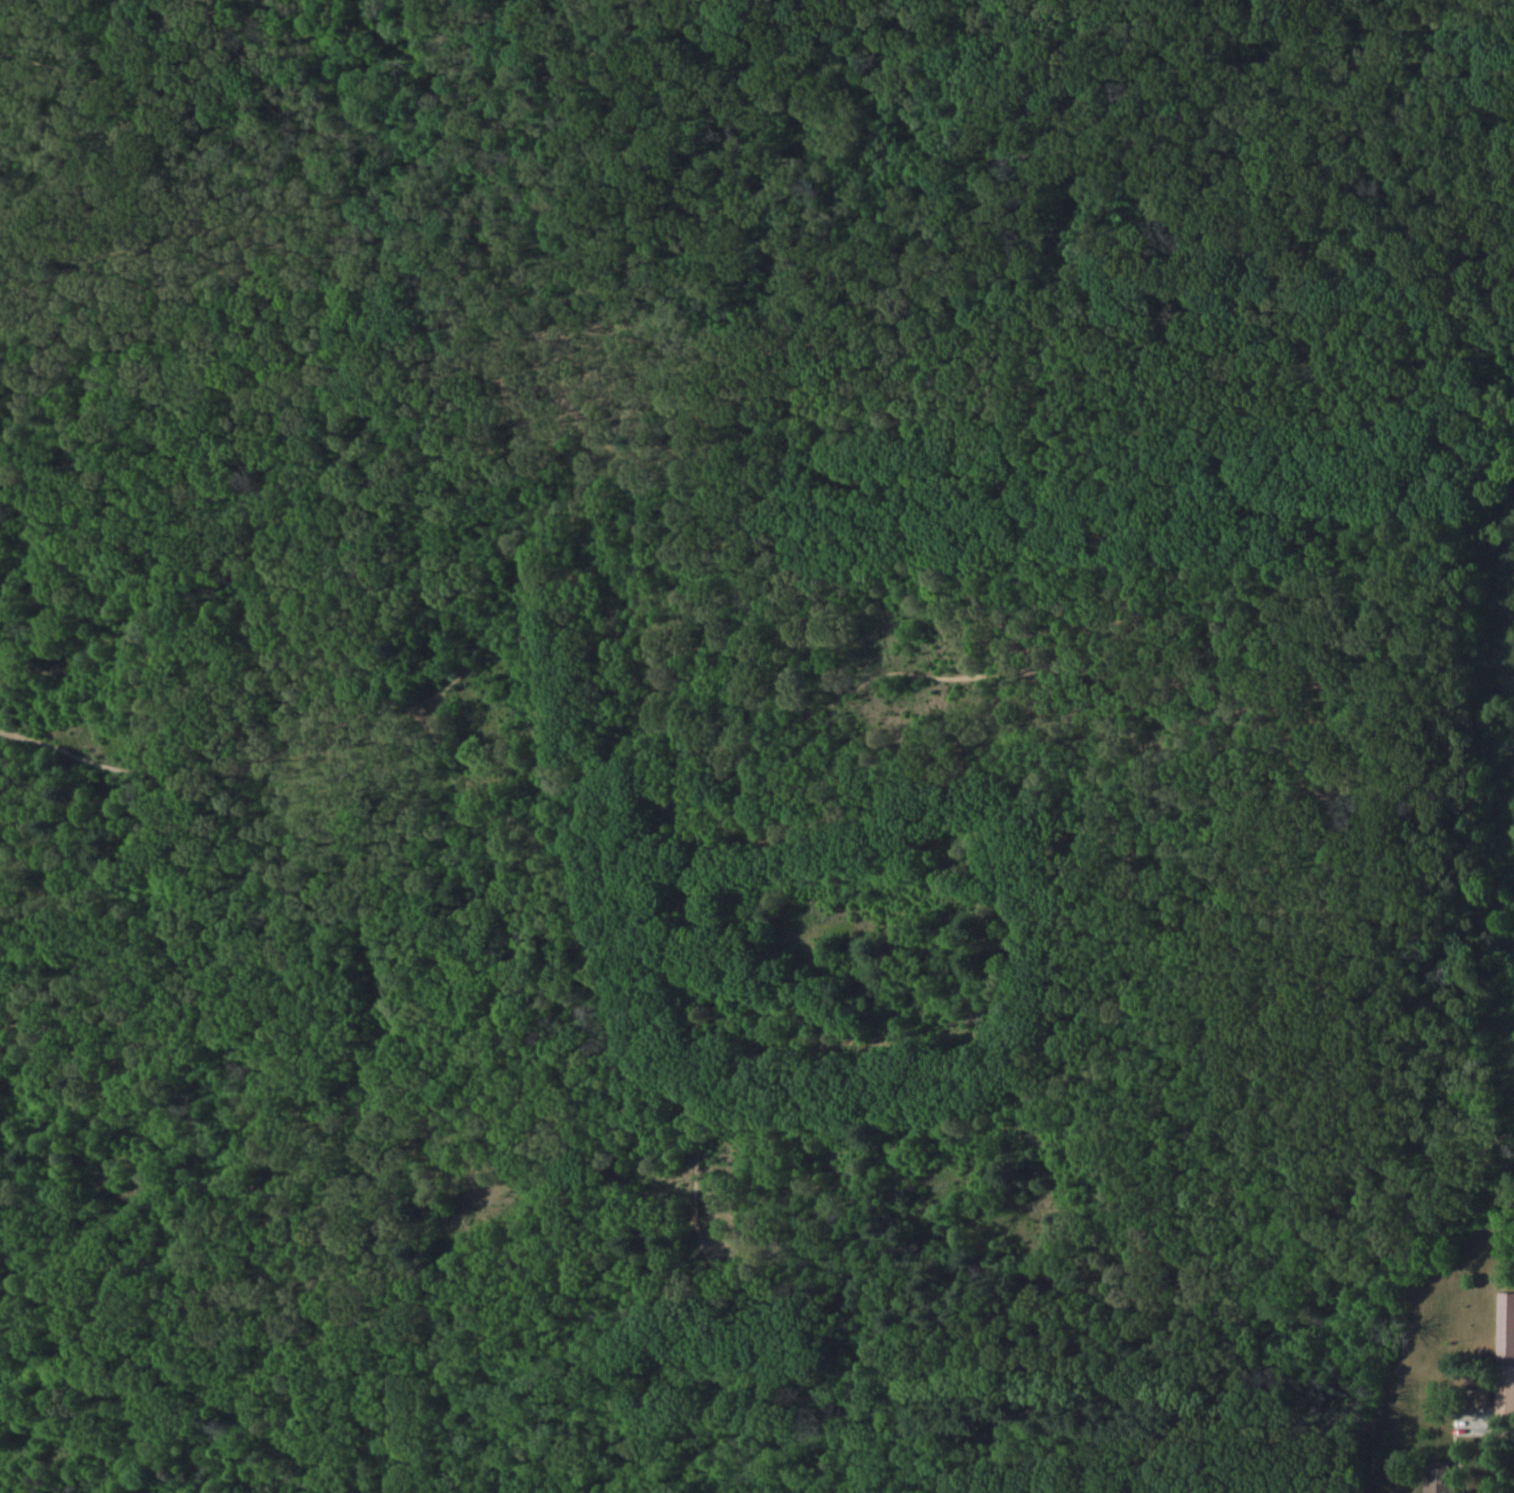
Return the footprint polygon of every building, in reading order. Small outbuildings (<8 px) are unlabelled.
[(1502,1407),(1513,1407),(1513,1293),(1501,1293),(1502,1407)]
